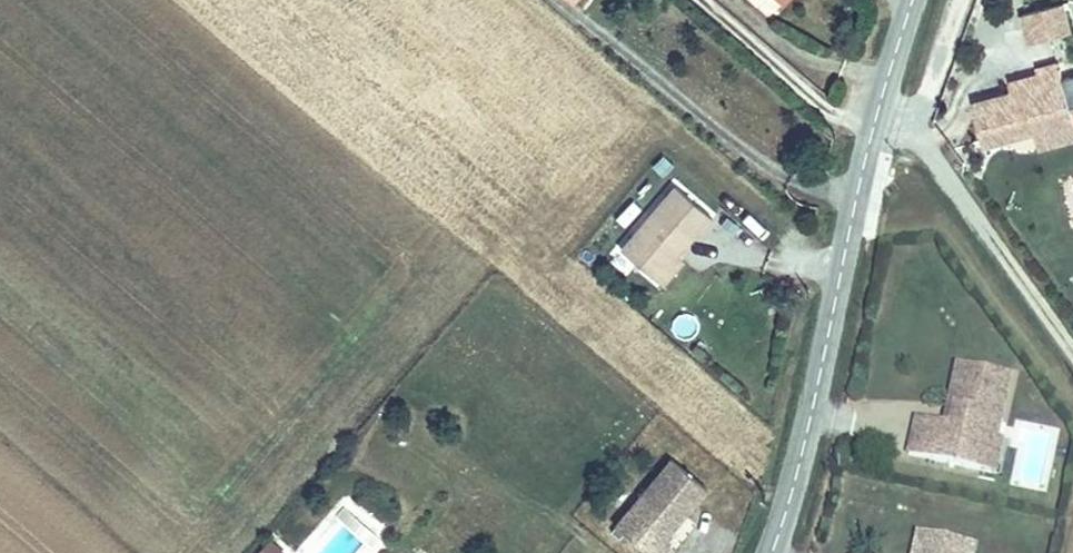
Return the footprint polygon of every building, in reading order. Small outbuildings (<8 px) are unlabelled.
[(770,4),(781,14),(794,0),(773,0),(770,4)] [(1051,12),(1010,22),(1018,52),(1058,41),(1051,12)] [(1053,62),(1051,57),(1030,63),(1031,68),(1053,62)] [(1031,68),(1004,75),(1007,86),(968,96),(979,138),(1029,124),(1067,114),(1053,62),(1031,68)] [(1071,130),(1067,114),(1029,124),(1034,141),(1071,130)] [(670,194),(616,257),(651,287),(672,263),(693,238),(695,240),(708,226),(670,194)] [(679,269),(672,263),(651,287),(659,293),(679,269)] [(903,451),(975,469),(983,435),(992,437),(1006,374),(953,361),(948,385),(953,386),(945,421),(912,414),(903,451)] [(983,435),(975,469),(989,472),(997,438),(992,437),(983,435)] [(704,494),(668,464),(612,531),(638,552),(663,552),(665,551),(660,546),(704,494)] [(382,535),(339,502),(299,552),(368,552),(382,535)] [(965,540),(913,528),(907,551),(912,552),(962,552),(965,540)] [(258,552),(293,552),(269,536),(258,552)]
